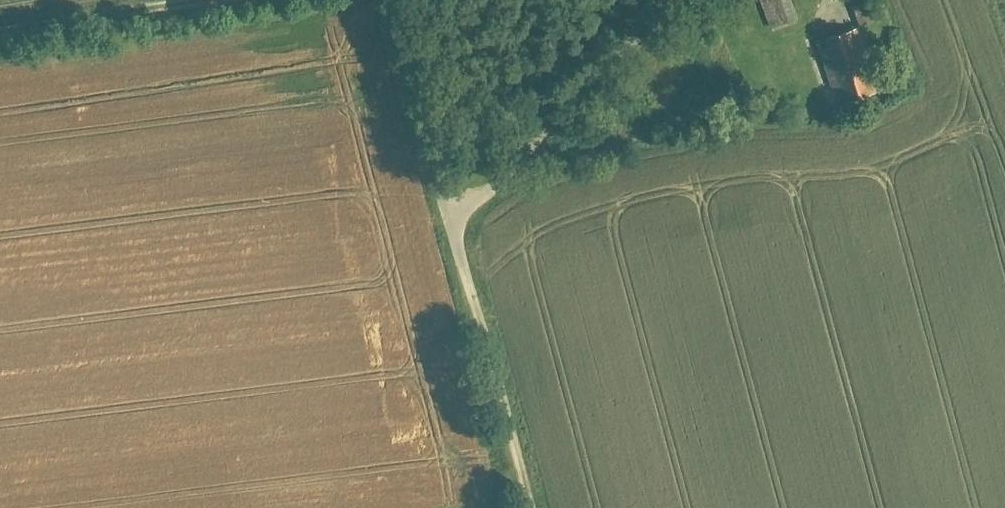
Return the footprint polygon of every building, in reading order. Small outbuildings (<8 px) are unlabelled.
[(772,32),(802,23),(794,0),(762,0),(772,32)] [(868,34),(822,46),(836,100),(883,88),(868,34)]
